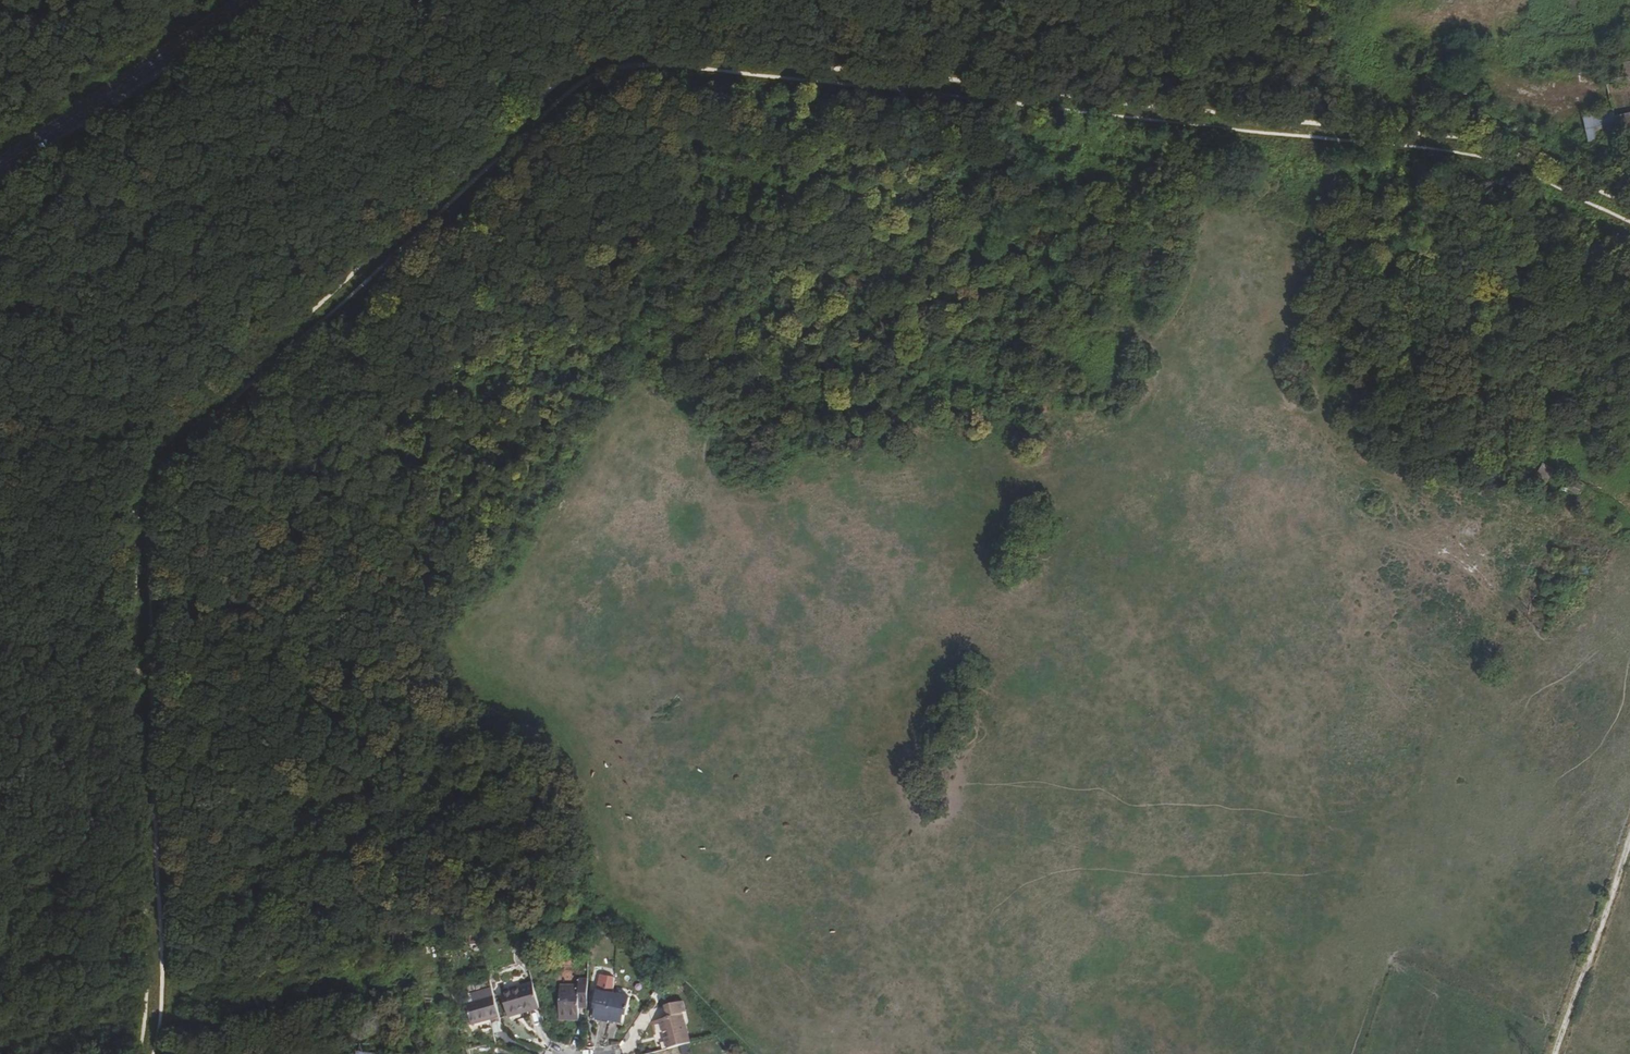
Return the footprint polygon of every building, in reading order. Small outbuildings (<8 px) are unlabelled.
[(1542,464),(1538,474),(1549,479),(1554,469),(1542,464)] [(592,1002),(593,978),(584,977),(584,984),(565,984),(564,1019),(583,1019),(584,1001),(592,1002)] [(544,1007),(539,985),(518,990),(518,992),(507,995),(513,1017),(525,1014),(524,1012),(544,1007)] [(628,995),(600,991),(598,1008),(600,1008),(599,1017),(622,1020),(623,1012),(625,1012),(628,995)] [(505,1017),(500,995),(471,1002),(476,1023),(505,1017)] [(669,1019),(677,1049),(699,1043),(691,1013),(694,1013),(691,1001),(675,1005),(677,1017),(669,1019)]
